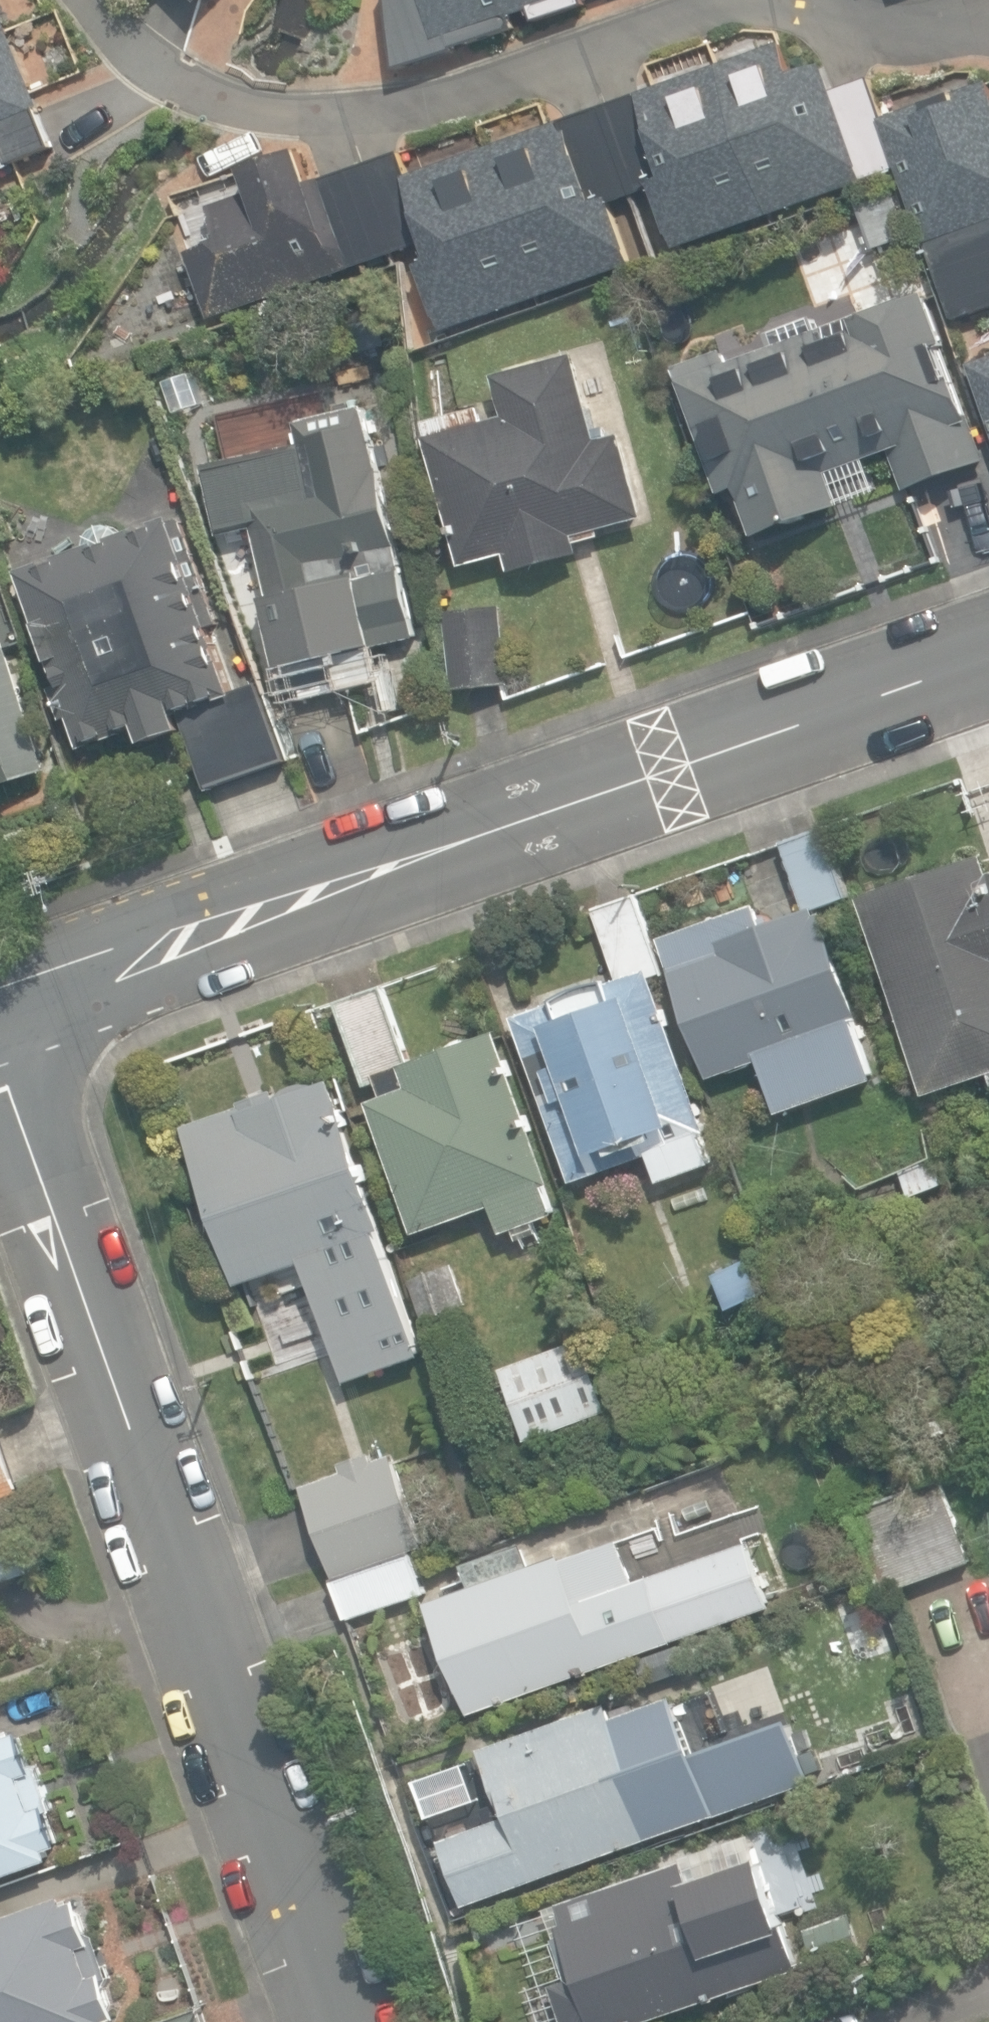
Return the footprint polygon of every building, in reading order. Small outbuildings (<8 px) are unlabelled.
[(194,10),(204,0),(184,0),(194,10)] [(394,73),(517,30),(512,17),(528,12),(532,24),(586,5),(584,0),(387,0),(394,73)] [(0,21),(0,172),(55,148),(0,21)] [(207,323),(396,254),(418,314),(432,309),(442,337),(630,268),(608,207),(632,199),(654,260),(890,174),(945,323),(988,306),(988,83),(884,121),(869,81),(834,94),(823,67),(795,77),(781,40),(405,177),(396,153),(313,183),(302,153),(241,175),(249,197),(212,211),(222,240),(182,255),(207,323)] [(855,204),(873,251),(909,237),(892,190),(855,204)] [(737,488),(755,539),(839,508),(826,472),(888,450),(903,490),(987,460),(926,293),(729,365),(723,351),(675,369),(721,494),(737,488)] [(506,554),(511,572),(579,553),(576,545),(600,538),(598,531),(645,518),(622,436),(598,442),(574,353),(494,376),(505,416),(486,421),(482,407),(427,423),(431,437),(427,439),(463,566),(506,554)] [(988,423),(988,355),(968,363),(988,423)] [(254,528),(289,692),(381,672),(376,647),(414,639),(378,470),(365,408),(294,423),(299,445),(206,465),(221,536),(254,528)] [(185,733),(204,788),(285,761),(260,684),(234,693),(175,517),(20,569),(59,686),(48,690),(59,722),(75,717),(83,744),(144,724),(151,744),(185,733)] [(447,611),(455,691),(509,685),(501,605),(447,611)] [(50,773),(0,609),(0,788),(50,773)] [(808,911),(852,896),(828,826),(784,842),(808,911)] [(988,1075),(988,872),(983,855),(856,899),(925,1097),(988,1075)] [(516,1021),(574,1184),(651,1156),(660,1183),(712,1164),(702,1135),(709,1133),(654,978),(665,974),(637,895),(594,910),(621,984),(516,1021)] [(790,1119),(883,1085),(860,1023),(868,1020),(829,915),(820,918),(817,911),(767,929),(759,908),(665,942),(716,1083),(770,1063),(790,1119)] [(369,1103),(417,1235),(495,1207),(504,1234),(557,1215),(547,1187),(553,1185),(498,1033),(409,1065),(383,990),(338,1006),(367,1087),(378,1083),(384,1098),(369,1103)] [(384,1229),(331,1078),(313,1085),(306,1084),(301,1084),(293,1085),(288,1088),(284,1092),(281,1096),(274,1099),(271,1091),(240,1102),(242,1106),(184,1127),(240,1285),(304,1262),(347,1383),(420,1357),(376,1232),(384,1229)] [(713,1274),(729,1315),(765,1301),(749,1260),(713,1274)] [(411,1280),(425,1323),(468,1308),(454,1265),(411,1280)] [(509,1364),(538,1449),(603,1427),(574,1342),(509,1364)] [(23,1489),(0,1428),(0,1498),(23,1489)] [(420,1543),(393,1455),(368,1463),(366,1455),(339,1463),(343,1473),(305,1485),(331,1570),(420,1543)] [(855,1508),(885,1593),(971,1562),(940,1477),(855,1508)] [(22,1496),(0,1503),(0,1587),(48,1570),(22,1496)] [(635,1580),(620,1537),(565,1557),(563,1551),(534,1561),(527,1541),(466,1563),(474,1585),(431,1600),(471,1713),(774,1607),(750,1540),(635,1580)] [(334,1578),(347,1618),(426,1594),(413,1553),(334,1578)] [(443,1840),(466,1905),(724,1816),(706,1764),(644,1785),(613,1698),(480,1744),(499,1799),(482,1805),(488,1824),(443,1840)] [(52,1859),(48,1847),(58,1844),(20,1730),(7,1734),(4,1725),(0,1726),(0,1877),(52,1859)] [(738,1762),(751,1797),(808,1775),(795,1741),(738,1762)] [(564,2021),(647,2021),(801,1969),(762,1855),(757,1857),(749,1834),(556,1901),(558,1907),(544,1912),(567,1977),(550,1983),(564,2021)] [(110,2020),(121,2016),(78,1898),(67,1902),(64,1894),(0,1917),(0,2021),(110,2021),(110,2020)] [(807,1930),(824,1972),(868,1954),(852,1913),(807,1930)]
